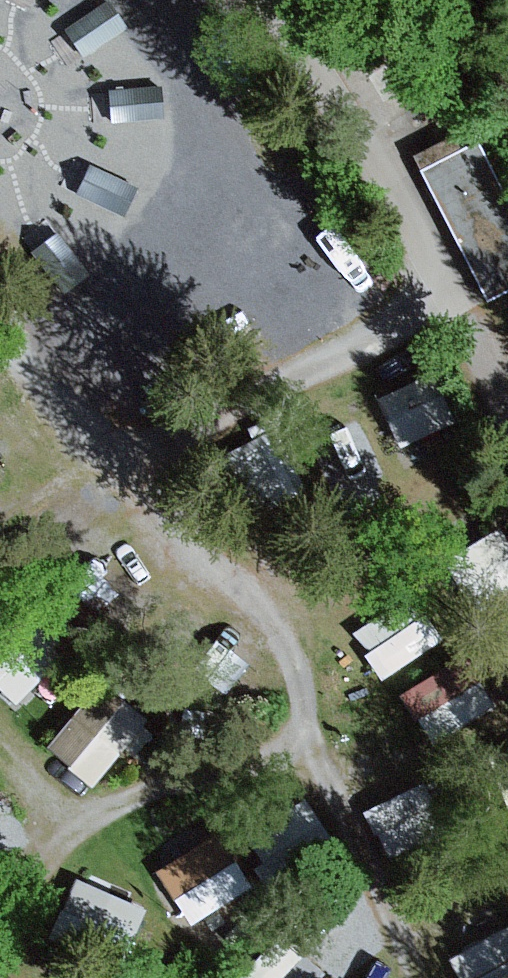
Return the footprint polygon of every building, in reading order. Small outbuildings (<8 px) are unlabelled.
[(246,52),(214,0),(124,0),(180,92),(246,52)] [(17,120),(0,103),(0,138),(17,120)] [(418,176),(484,308),(507,296),(507,210),(476,147),(418,176)] [(67,303),(123,264),(59,171),(2,209),(67,303)] [(440,376),(385,399),(406,448),(460,424),(440,376)] [(319,441),(347,499),(395,476),(367,417),(319,441)] [(422,593),(359,633),(388,680),(452,640),(422,593)] [(502,713),(478,660),(408,691),(432,744),(502,713)] [(93,701),(56,755),(103,787),(139,733),(93,701)] [(192,926),(253,896),(226,841),(165,871),(192,926)] [(466,977),(507,977),(507,932),(456,960),(466,977)]
